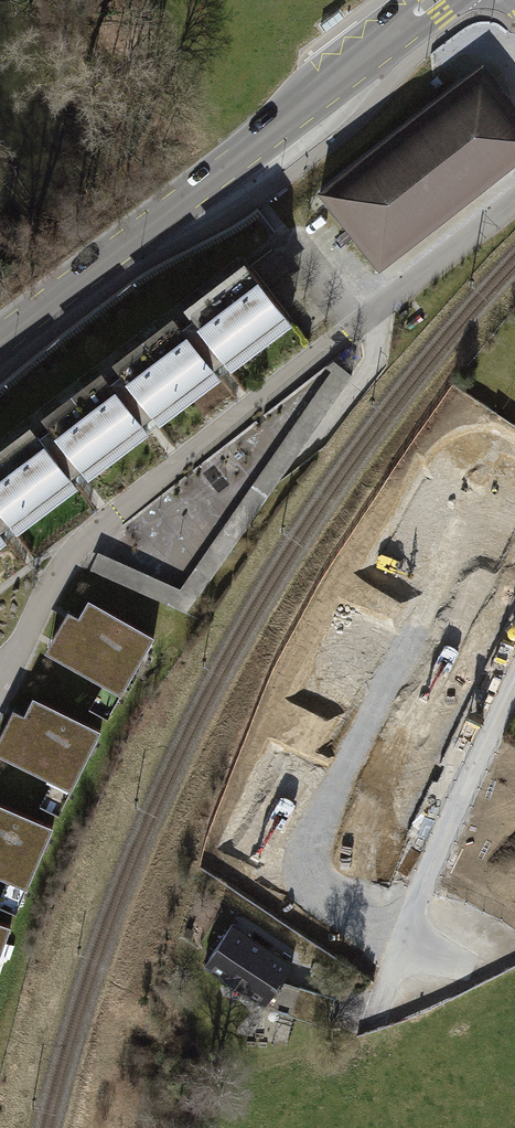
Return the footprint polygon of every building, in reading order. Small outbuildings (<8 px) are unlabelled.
[(316,202),(376,278),(514,168),(514,117),(480,72),(316,202)] [(248,271),(185,320),(223,368),(286,319),(248,271)] [(177,326),(146,350),(184,400),(215,376),(177,326)] [(184,400),(146,350),(112,375),(151,425),(184,400)] [(103,382),(71,406),(110,456),(141,432),(103,382)] [(110,456),(71,406),(38,431),(76,481),(110,456)] [(507,453),(473,429),(442,471),(477,496),(507,453)] [(34,432),(2,456),(41,505),(72,481),(34,432)] [(505,466),(514,472),(514,451),(505,466)] [(2,456),(0,457),(0,521),(7,531),(41,505),(2,456)] [(172,591),(110,555),(102,567),(164,604),(172,591)] [(145,638),(84,602),(45,667),(107,703),(145,638)] [(63,794),(95,733),(32,700),(0,762),(63,794)] [(19,899),(46,828),(0,811),(0,892),(19,899)] [(289,969),(228,927),(201,965),(263,1007),(289,969)]
